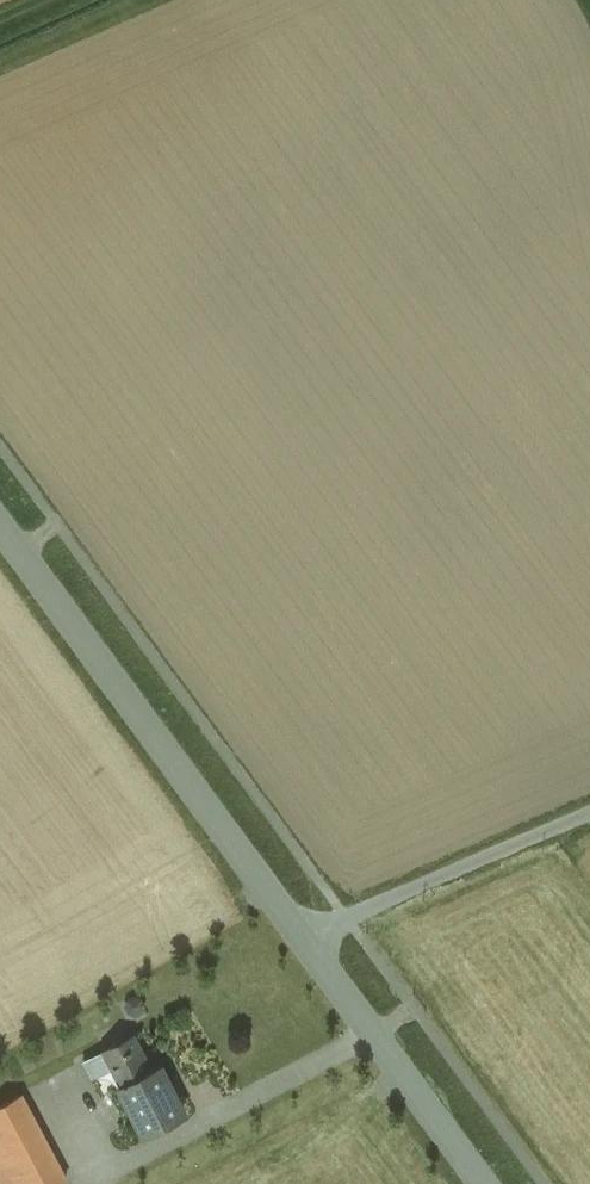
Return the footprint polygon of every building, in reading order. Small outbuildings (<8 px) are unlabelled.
[(119,1085),(152,1068),(134,1033),(82,1059),(91,1077),(110,1068),(119,1085)] [(152,1068),(119,1085),(143,1132),(184,1112),(159,1064),(152,1068)] [(0,1104),(0,1183),(55,1183),(67,1178),(25,1091),(0,1104)]
